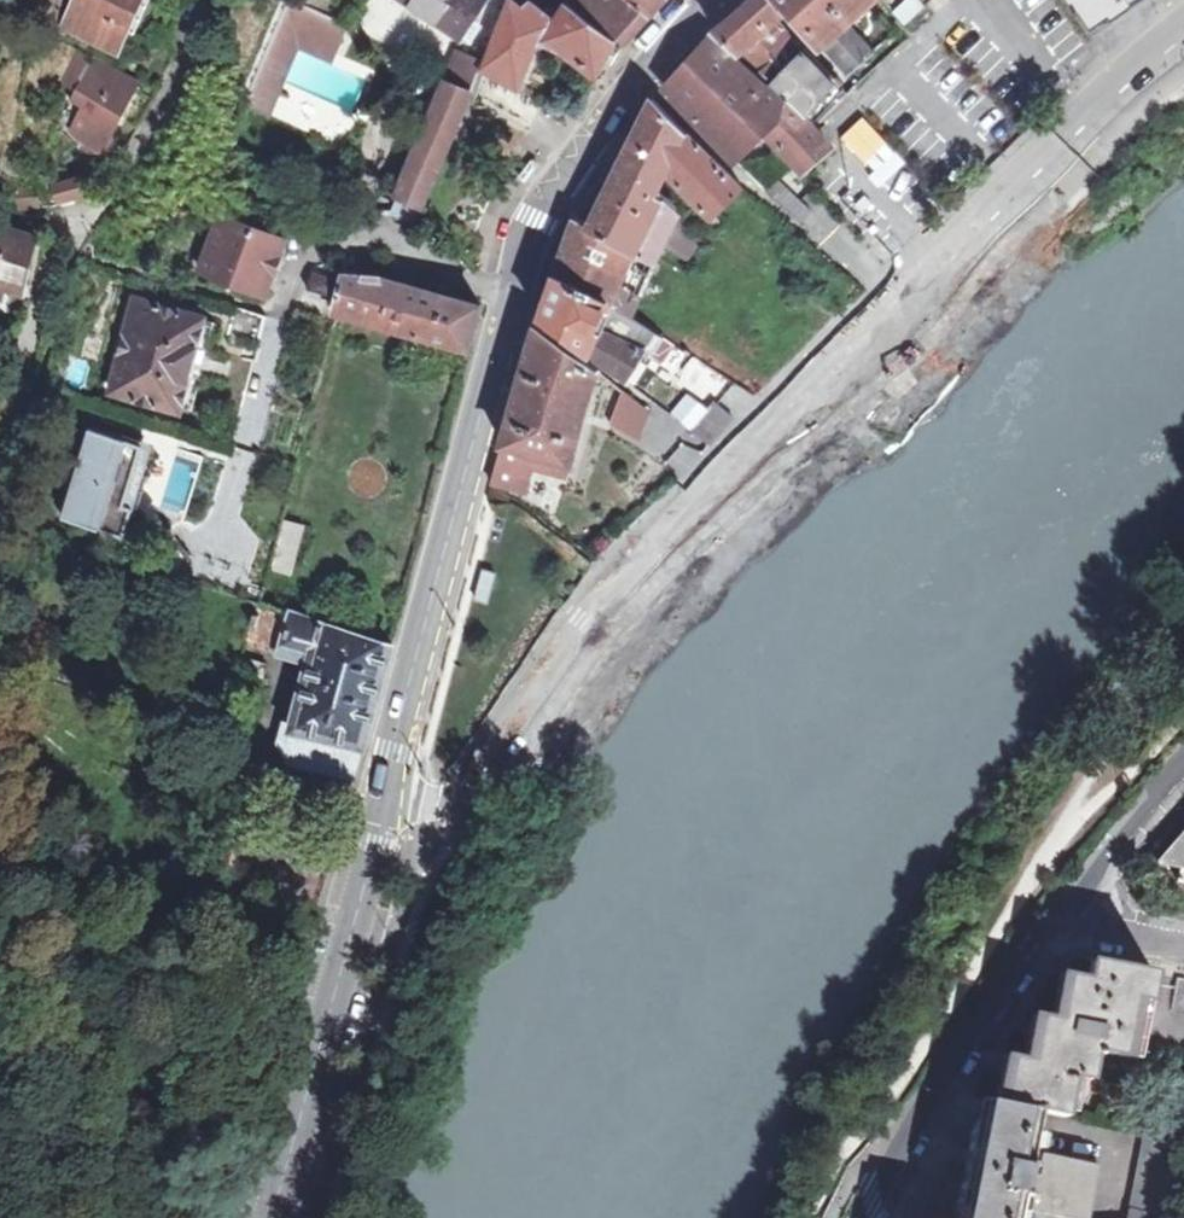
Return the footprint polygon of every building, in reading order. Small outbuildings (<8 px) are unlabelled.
[(126,30),(134,34),(150,0),(75,0),(63,26),(117,51),(126,30)] [(477,18),(489,0),(404,0),(464,39),(469,31),(477,18)] [(555,22),(529,0),(525,5),(519,0),(510,0),(500,23),(486,60),(485,65),(457,135),(488,147),(515,81),(520,83),(538,39),(568,50),(598,77),(601,80),(623,43),(662,0),(571,0),(555,22)] [(781,0),(751,0),(715,32),(767,83),(763,88),(785,108),(800,122),(833,85),(800,52),(770,20),(786,6),(781,0)] [(786,6),(847,77),(872,54),(858,39),(843,23),(864,5),(870,0),(781,0),(786,6)] [(891,15),(902,27),(923,8),(931,0),(906,0),(891,15)] [(1079,4),(1083,1),(1094,19),(1122,0),(1076,0),(1079,4)] [(292,7),(285,23),(314,34),(312,40),(338,51),(348,30),(292,7)] [(477,18),(469,31),(478,37),(486,24),(477,18)] [(314,34),(285,23),(255,91),(279,103),(285,89),(288,83),(301,55),(332,68),(336,57),(338,51),(312,40),(314,34)] [(872,26),(858,39),(872,54),(887,40),(872,26)] [(785,108),(763,88),(710,37),(663,88),(731,157),(762,129),(804,174),(829,151),(811,133),(800,122),(785,108)] [(250,55),(255,46),(242,40),(238,50),(250,55)] [(458,51),(445,82),(471,93),(484,64),(458,51)] [(58,83),(72,90),(88,59),(74,52),(58,83)] [(88,59),(72,90),(84,96),(79,108),(69,129),(81,142),(84,144),(101,150),(108,133),(113,135),(133,92),(127,89),(133,76),(90,55),(88,59)] [(471,93),(445,82),(397,194),(400,195),(395,206),(419,216),(471,93)] [(84,96),(72,90),(67,102),(79,108),(84,96)] [(247,110),(272,121),(279,106),(253,95),(247,110)] [(674,223),(677,216),(656,198),(660,193),(656,188),(669,174),(702,207),(712,217),(740,188),(686,138),(652,99),(612,180),(589,226),(632,251),(639,254),(656,262),(664,245),(674,223)] [(101,150),(84,144),(82,150),(106,160),(115,136),(113,135),(108,133),(101,150)] [(537,154),(522,172),(530,179),(545,160),(537,154)] [(39,187),(38,206),(58,202),(55,181),(39,187)] [(771,195),(778,202),(788,190),(781,184),(771,195)] [(788,190),(778,202),(803,227),(814,214),(788,190)] [(262,296),(285,238),(222,213),(199,272),(262,296)] [(677,216),(674,223),(688,233),(692,227),(687,223),(677,216)] [(632,251),(589,226),(581,222),(574,218),(540,320),(626,382),(657,331),(614,304),(618,298),(611,295),(632,251)] [(674,223),(664,245),(687,262),(701,242),(688,233),(674,223)] [(0,229),(0,297),(12,300),(14,290),(22,292),(36,238),(0,229)] [(336,313),(344,279),(315,272),(309,287),(304,306),(335,318),(336,313)] [(345,275),(344,279),(336,313),(470,349),(481,305),(454,297),(394,282),(382,278),(345,275)] [(204,317),(136,300),(111,391),(135,399),(180,410),(181,408),(190,410),(192,404),(214,324),(204,321),(205,318),(204,317)] [(267,316),(235,306),(227,334),(260,343),(267,316)] [(0,325),(0,356),(6,358),(12,335),(14,328),(0,325)] [(573,464),(600,373),(537,327),(512,406),(502,444),(543,456),(548,458),(547,464),(565,469),(567,462),(571,464),(573,464)] [(626,395),(607,426),(639,444),(657,413),(626,395)] [(715,403),(688,433),(709,450),(735,422),(715,403)] [(153,451),(93,432),(64,517),(124,537),(134,510),(125,507),(135,476),(144,478),(153,451)] [(567,478),(571,464),(567,462),(565,469),(547,464),(548,458),(543,456),(502,444),(498,458),(503,461),(529,481),(534,470),(567,478)] [(526,490),(529,481),(503,461),(498,458),(496,466),(490,486),(517,493),(520,493),(526,490)] [(273,549),(268,569),(293,576),(307,527),(281,519),(273,549)] [(392,643),(258,603),(256,602),(245,636),(315,655),(296,727),(292,749),(357,767),(366,734),(392,643)] [(265,670),(248,665),(245,677),(261,682),(265,670)] [(1173,846),(1158,862),(1161,864),(1181,868),(1178,881),(1183,882),(1183,834),(1173,846)] [(1042,1114),(1068,1119),(1076,1078),(1092,1081),(1097,1052),(1132,1059),(1135,1045),(1183,1055),(1183,979),(1123,966),(1120,986),(1068,976),(1059,1020),(1040,1017),(1035,1040),(1031,1061),(1012,1057),(1002,1105),(1042,1114)] [(1025,1196),(1031,1197),(1030,1200),(1034,1200),(1032,1211),(1065,1217),(1082,1217),(1088,1191),(1095,1193),(1100,1167),(1095,1166),(1096,1161),(1048,1151),(1046,1155),(1043,1154),(1042,1164),(1032,1162),(1042,1114),(1002,1105),(982,1101),(978,1123),(960,1217),(1020,1217),(1025,1196)] [(1157,1117),(1153,1136),(1179,1142),(1183,1121),(1157,1117)] [(1179,1142),(1153,1136),(1145,1135),(1128,1217),(1162,1217),(1179,1142)]
